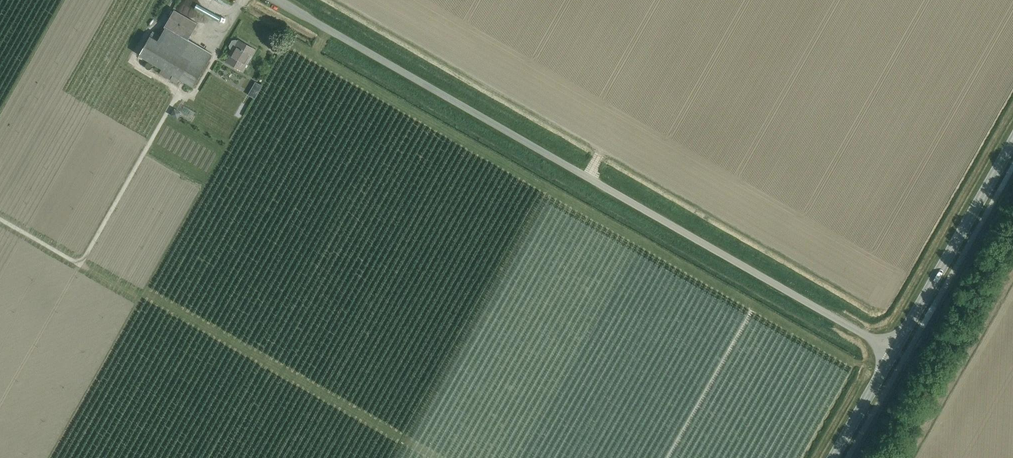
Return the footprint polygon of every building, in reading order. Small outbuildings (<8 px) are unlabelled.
[(164,26),(165,27),(188,40),(197,23),(174,10),(164,26)] [(193,87),(212,54),(188,40),(165,27),(160,37),(152,32),(139,55),(162,69),(160,74),(178,84),(181,80),(193,87)] [(254,49),(238,40),(238,41),(236,40),(234,40),(232,41),(229,46),(229,48),(230,49),(232,50),(226,61),(242,71),(254,49)] [(167,104),(164,109),(171,113),(174,108),(167,104)]
